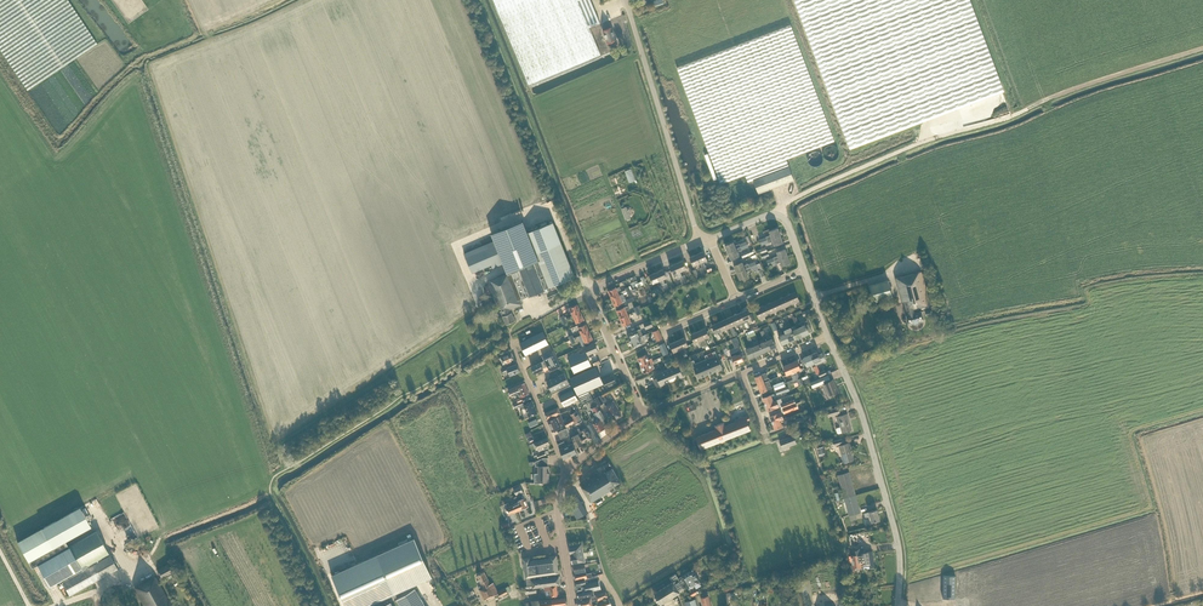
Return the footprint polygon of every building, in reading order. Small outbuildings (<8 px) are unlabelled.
[(27,90),(97,44),(68,0),(0,0),(0,50),(27,90)] [(497,7),(529,85),(601,54),(589,27),(600,23),(590,0),(494,0),(497,7)] [(850,149),(1004,91),(970,0),(794,0),(850,149)] [(834,141),(790,25),(677,67),(708,149),(716,172),(721,184),(745,174),(748,182),(753,180),(758,193),(794,180),(791,172),(786,159),(834,141)] [(602,31),(607,44),(617,40),(612,27),(602,31)] [(718,178),(709,154),(705,155),(714,179),(718,178)] [(629,180),(636,178),(632,167),(625,169),(629,180)] [(621,208),(626,220),(630,218),(629,214),(626,207),(621,208)] [(538,260),(527,233),(523,221),(491,234),(506,272),(517,268),(538,260)] [(509,273),(487,281),(493,295),(497,305),(498,307),(498,308),(500,309),(500,308),(501,311),(500,311),(501,316),(503,316),(506,324),(515,321),(510,309),(522,305),(520,299),(528,296),(528,297),(537,294),(545,290),(548,297),(559,292),(556,284),(575,277),(561,243),(553,223),(551,224),(548,225),(540,228),(527,233),(538,260),(517,268),(518,270),(510,273),(510,272),(509,273)] [(780,235),(778,228),(769,231),(770,235),(766,236),(766,237),(759,239),(760,242),(780,235)] [(774,245),(782,242),(780,235),(760,242),(761,245),(768,243),(773,241),(774,245)] [(502,263),(493,241),(464,253),(472,273),(491,265),(492,267),(502,263)] [(725,245),(728,252),(747,244),(746,241),(735,246),(733,242),(725,245)] [(728,252),(731,259),(739,255),(737,252),(742,250),(748,247),(747,244),(728,252)] [(742,258),(750,254),(754,253),(756,252),(754,248),(741,254),(742,258)] [(787,256),(785,249),(776,252),(778,256),(773,257),(773,258),(766,260),(767,263),(787,256)] [(703,261),(707,259),(703,251),(696,254),(700,262),(702,267),(705,266),(703,261)] [(700,262),(696,254),(690,257),(693,265),(700,262)] [(781,266),(790,263),(787,256),(767,263),(768,266),(775,263),(775,264),(780,262),(781,266)] [(683,260),(676,263),(680,271),(687,269),(683,260)] [(758,260),(744,266),(742,262),(734,266),(736,272),(756,264),(759,262),(758,260)] [(678,275),(679,277),(682,284),(685,283),(682,276),(680,271),(676,263),(670,266),(673,274),(674,277),(678,275)] [(746,272),(751,270),(757,267),(758,270),(762,268),(760,263),(756,265),(756,264),(736,272),(739,279),(748,276),(746,272)] [(666,277),(664,273),(663,269),(656,272),(662,285),(665,291),(667,290),(670,289),(669,288),(667,283),(665,283),(663,279),(666,277)] [(657,282),(659,287),(658,285),(654,286),(655,289),(651,290),(653,296),(655,296),(662,293),(665,291),(662,285),(656,272),(649,275),(653,283),(657,282)] [(921,272),(895,278),(902,302),(904,301),(908,315),(906,315),(908,324),(914,322),(914,323),(918,322),(918,321),(924,320),(921,311),(915,313),(914,310),(930,306),(921,272)] [(640,278),(642,281),(638,283),(637,283),(635,284),(636,286),(636,287),(643,285),(643,284),(647,283),(644,276),(640,278)] [(873,302),(892,296),(887,280),(869,286),(873,302)] [(608,291),(611,298),(619,295),(617,291),(620,290),(619,287),(616,288),(616,287),(608,291)] [(789,305),(799,301),(795,292),(785,296),(789,305)] [(622,294),(619,295),(611,298),(615,306),(622,303),(626,301),(623,293),(622,294)] [(779,310),(789,305),(785,296),(775,301),(779,310)] [(765,305),(769,314),(779,310),(775,301),(765,305)] [(569,308),(570,308),(568,309),(569,313),(571,312),(573,315),(580,312),(577,304),(569,308)] [(755,310),(759,319),(769,314),(765,305),(755,310)] [(628,306),(624,307),(616,310),(620,318),(628,315),(626,310),(629,309),(628,306)] [(556,318),(558,322),(561,321),(565,319),(563,315),(563,314),(566,312),(563,307),(550,314),(553,319),(555,317),(556,317),(556,318)] [(749,314),(747,309),(740,312),(746,327),(749,326),(747,322),(748,322),(747,319),(751,318),(749,314)] [(576,323),(584,320),(580,312),(573,315),(576,323)] [(740,312),(733,316),(736,324),(738,327),(742,325),(743,328),(745,331),(747,330),(746,327),(740,312)] [(628,315),(620,318),(623,326),(631,322),(628,315)] [(731,326),(736,324),(733,316),(726,319),(732,333),(735,332),(733,328),(732,328),(731,326)] [(726,319),(719,322),(722,330),(727,328),(728,330),(729,334),(732,333),(726,319)] [(646,329),(653,326),(650,320),(643,323),(646,329)] [(799,324),(797,320),(794,322),(796,325),(797,325),(802,336),(809,333),(808,332),(812,331),(808,320),(803,321),(805,325),(801,327),(800,324),(799,324)] [(717,332),(722,330),(719,322),(712,325),(718,339),(721,338),(719,334),(718,335),(717,332)] [(578,327),(581,335),(589,331),(586,324),(578,327)] [(791,327),(795,339),(802,336),(797,325),(796,325),(794,326),(796,329),(792,330),(791,327)] [(782,344),(789,342),(784,330),(785,330),(784,326),(781,327),(783,331),(781,331),(783,334),(778,336),(782,344)] [(795,339),(791,327),(785,330),(784,330),(789,342),(795,339)] [(709,336),(705,328),(698,331),(704,346),(707,344),(705,340),(704,341),(703,339),(704,338),(709,336)] [(629,339),(630,341),(639,337),(639,335),(642,334),(640,329),(636,331),(636,330),(627,335),(629,339)] [(652,332),(654,336),(656,341),(662,338),(658,329),(652,332)] [(592,339),(589,331),(581,335),(585,343),(581,344),(582,346),(589,343),(588,341),(592,339)] [(700,342),(700,343),(701,347),(704,346),(698,331),(691,334),(692,338),(694,343),(698,341),(700,340),(700,342)] [(528,353),(541,347),(548,344),(542,332),(531,338),(526,340),(520,343),(524,352),(528,353)] [(645,342),(644,340),(648,338),(647,335),(646,334),(642,335),(639,337),(630,341),(631,343),(633,348),(642,344),(645,342)] [(766,341),(769,350),(776,347),(773,338),(769,340),(767,337),(766,338),(764,334),(762,335),(763,339),(765,338),(766,341)] [(684,337),(677,340),(683,355),(686,354),(684,350),(683,350),(683,348),(688,346),(684,337)] [(751,340),(751,339),(748,341),(750,344),(749,345),(750,348),(746,349),(749,358),(756,355),(751,344),(753,343),(752,342),(751,340)] [(680,356),(683,355),(677,340),(670,344),(673,352),(679,350),(679,352),(680,356)] [(763,352),(759,344),(756,345),(754,341),(752,342),(753,343),(751,344),(756,355),(763,352)] [(763,352),(769,350),(766,341),(759,344),(763,352)] [(664,342),(659,344),(660,348),(663,353),(666,352),(666,353),(668,353),(667,348),(665,346),(664,342)] [(597,351),(594,343),(585,347),(588,355),(597,351)] [(511,353),(509,348),(502,351),(504,356),(500,357),(503,364),(514,359),(511,353)] [(743,360),(739,350),(730,354),(732,358),(731,359),(733,363),(734,363),(735,364),(743,360)] [(553,351),(544,355),(542,356),(545,360),(531,367),(535,373),(543,369),(542,368),(547,365),(550,371),(561,366),(553,351)] [(715,351),(712,352),(714,356),(708,358),(714,372),(722,368),(715,351)] [(568,359),(569,361),(573,370),(574,373),(585,368),(586,370),(591,368),(590,366),(591,365),(585,352),(579,354),(578,352),(567,357),(568,359)] [(817,352),(810,355),(815,366),(813,367),(815,370),(818,369),(817,365),(818,365),(817,363),(825,360),(822,353),(818,355),(817,352)] [(646,354),(638,358),(641,366),(652,360),(651,358),(648,359),(646,354)] [(706,359),(700,361),(706,375),(714,372),(708,358),(707,354),(704,355),(706,359)] [(813,367),(815,366),(810,355),(803,358),(807,366),(811,364),(812,367),(813,367)] [(673,363),(671,357),(664,360),(666,366),(673,363)] [(653,369),(650,364),(653,363),(652,360),(641,366),(644,373),(653,369)] [(698,378),(706,375),(700,361),(695,363),(693,360),(691,361),(698,378)] [(797,360),(790,363),(797,379),(799,378),(796,370),(800,369),(797,360)] [(500,364),(499,364),(499,366),(495,368),(496,371),(499,370),(499,371),(502,370),(503,373),(508,371),(510,375),(519,371),(516,364),(508,367),(506,363),(501,365),(500,364)] [(680,370),(683,368),(681,363),(656,374),(660,386),(683,376),(680,370)] [(790,363),(783,366),(786,375),(790,373),(793,380),(794,381),(796,379),(790,363)] [(591,369),(591,368),(586,370),(586,371),(570,378),(577,395),(582,403),(592,398),(588,390),(604,383),(606,388),(616,383),(613,375),(601,381),(596,367),(591,369)] [(827,369),(819,372),(820,373),(818,373),(820,377),(829,373),(827,369)] [(569,383),(565,374),(564,373),(546,382),(551,392),(569,383)] [(761,374),(755,377),(758,384),(769,380),(768,378),(763,380),(761,374)] [(828,397),(838,393),(833,379),(831,380),(828,375),(816,380),(819,386),(823,385),(828,397)] [(769,380),(758,384),(760,392),(767,390),(772,388),(770,383),(769,380)] [(525,383),(521,385),(514,387),(508,390),(510,396),(518,393),(520,397),(529,394),(527,388),(526,387),(525,383)] [(565,406),(566,406),(569,411),(568,411),(572,418),(576,424),(582,421),(571,403),(578,400),(572,389),(570,385),(558,391),(560,395),(559,395),(564,406),(565,406)] [(775,390),(777,394),(783,392),(789,390),(788,386),(775,390)] [(518,403),(519,406),(524,404),(529,417),(537,414),(529,394),(522,397),(525,403),(524,403),(523,401),(518,403)] [(776,400),(774,396),(773,394),(770,395),(763,398),(765,404),(776,400)] [(595,398),(599,405),(604,403),(599,396),(595,398)] [(794,399),(781,404),(782,408),(795,403),(794,399)] [(778,406),(776,400),(765,404),(768,411),(778,406)] [(618,409),(613,401),(605,406),(610,413),(614,419),(621,415),(617,409),(618,409)] [(596,406),(593,408),(591,409),(593,412),(595,411),(596,412),(595,412),(594,413),(597,419),(596,419),(597,421),(594,417),(593,417),(592,416),(591,417),(591,418),(590,418),(593,423),(598,431),(604,428),(602,424),(605,423),(603,420),(605,419),(600,410),(599,410),(596,406)] [(557,417),(561,415),(558,407),(544,413),(547,420),(557,416),(557,417)] [(828,416),(837,414),(837,416),(836,417),(838,422),(839,422),(840,426),(837,427),(836,429),(837,433),(838,433),(851,430),(847,414),(840,415),(839,413),(840,413),(838,407),(826,410),(828,416)] [(770,416),(772,422),(783,419),(783,418),(780,412),(770,416)] [(563,420),(561,415),(557,417),(548,421),(552,432),(561,428),(561,426),(562,425),(561,423),(564,422),(563,420)] [(716,430),(696,437),(701,449),(750,430),(746,420),(750,419),(748,415),(738,419),(739,421),(725,426),(724,422),(716,425),(714,426),(716,430)] [(790,419),(789,417),(789,416),(783,419),(772,422),(775,429),(782,426),(785,425),(784,422),(784,421),(790,419)] [(566,420),(564,422),(566,426),(572,424),(573,426),(576,424),(572,418),(570,419),(570,418),(568,420),(566,420)] [(536,419),(528,422),(530,427),(538,423),(536,419)] [(596,432),(593,426),(591,423),(587,425),(589,428),(593,434),(596,432)] [(581,431),(579,428),(578,428),(577,425),(574,427),(576,429),(575,430),(578,433),(576,434),(572,437),(574,442),(577,447),(578,446),(578,447),(581,446),(581,445),(581,444),(582,444),(579,439),(584,436),(582,434),(581,431)] [(558,432),(561,438),(564,437),(569,435),(566,428),(558,432)] [(586,428),(581,431),(582,434),(584,436),(579,439),(582,444),(592,438),(586,428)] [(793,435),(779,441),(782,448),(796,443),(793,435)] [(533,443),(529,444),(530,447),(534,445),(536,450),(537,449),(538,451),(548,447),(547,445),(550,444),(547,437),(533,443)] [(566,445),(564,441),(557,444),(559,449),(564,459),(577,453),(572,443),(568,445),(568,444),(566,445)] [(843,462),(853,459),(848,443),(839,446),(836,446),(836,447),(839,446),(843,462)] [(819,455),(819,456),(824,455),(824,453),(825,453),(823,446),(817,448),(819,455)] [(546,455),(549,454),(548,450),(534,456),(535,459),(546,455)] [(535,473),(534,483),(539,483),(539,482),(548,482),(548,476),(548,473),(549,473),(549,472),(548,472),(548,466),(548,457),(543,457),(535,461),(535,467),(538,467),(538,473),(535,473)] [(612,468),(605,473),(604,471),(600,474),(599,474),(581,485),(591,502),(610,490),(611,492),(615,490),(614,487),(613,486),(620,482),(612,468)] [(849,472),(837,475),(844,498),(856,495),(849,472)] [(523,492),(520,486),(513,489),(517,496),(514,498),(517,503),(513,505),(516,511),(528,506),(524,498),(525,497),(523,493),(523,492)] [(576,517),(588,511),(580,494),(568,500),(576,517)] [(849,516),(856,514),(860,513),(856,495),(844,498),(849,516)] [(513,505),(512,505),(510,506),(508,503),(504,505),(505,508),(506,509),(505,510),(506,512),(507,512),(508,515),(516,511),(513,505)] [(871,522),(880,520),(877,509),(868,512),(864,513),(865,518),(870,516),(871,522)] [(68,547),(65,541),(53,547),(42,528),(17,542),(31,568),(37,564),(68,547)] [(68,547),(37,564),(49,586),(81,568),(82,570),(62,582),(69,596),(117,569),(96,531),(68,547)] [(331,575),(345,605),(367,605),(432,577),(414,538),(331,575)] [(568,546),(570,555),(583,553),(581,544),(568,546)] [(872,551),(861,553),(860,547),(850,549),(851,555),(853,570),(861,568),(862,569),(870,568),(871,568),(874,567),(872,551)] [(585,562),(583,553),(570,555),(572,564),(585,562)] [(539,587),(540,586),(560,584),(559,577),(558,577),(557,573),(558,573),(556,555),(549,556),(550,559),(530,561),(529,558),(523,558),(525,577),(526,577),(527,586),(525,586),(525,588),(539,587)] [(162,578),(173,572),(168,564),(157,570),(162,578)] [(573,573),(574,581),(591,577),(592,576),(591,573),(586,574),(585,568),(584,564),(572,566),(573,573)] [(692,570),(678,578),(681,584),(684,582),(687,586),(686,587),(687,588),(688,588),(689,589),(694,585),(696,588),(701,585),(699,582),(699,581),(699,582),(697,578),(697,577),(695,574),(692,570)] [(501,599),(508,595),(507,593),(505,588),(497,591),(493,583),(490,584),(484,572),(477,575),(482,585),(478,587),(479,590),(484,600),(498,593),(500,596),(501,599)] [(654,594),(653,594),(654,594),(655,596),(656,597),(658,601),(660,604),(681,591),(681,590),(684,588),(681,584),(678,578),(675,574),(670,577),(670,578),(672,582),(664,587),(657,592),(654,593),(654,594)] [(834,574),(810,577),(810,579),(811,589),(835,586),(834,574)] [(597,575),(595,576),(592,576),(591,577),(574,581),(576,591),(584,590),(582,584),(598,580),(597,575)] [(942,598),(955,598),(954,575),(942,575),(942,598)] [(158,577),(156,578),(155,577),(134,588),(144,605),(171,605),(158,582),(160,581),(158,577)] [(810,579),(793,582),(796,605),(814,605),(811,589),(810,579)] [(593,590),(600,589),(598,581),(583,584),(584,590),(576,592),(578,599),(591,596),(594,595),(593,590)] [(558,590),(561,590),(560,584),(540,586),(541,590),(545,590),(545,591),(550,590),(551,597),(559,596),(558,590)] [(424,603),(415,589),(397,599),(401,605),(425,605),(424,603)] [(606,591),(594,595),(591,596),(591,597),(578,600),(579,605),(590,605),(592,605),(591,601),(597,599),(597,601),(608,596),(606,591)] [(704,596),(701,598),(703,605),(711,605),(708,596),(708,595),(704,596)] [(568,605),(567,597),(541,600),(531,601),(532,605),(531,605),(568,605)]
